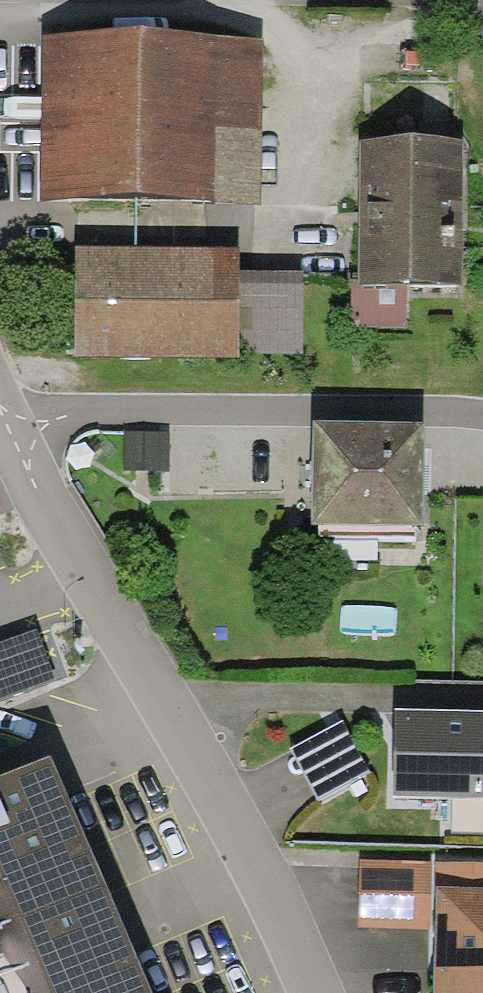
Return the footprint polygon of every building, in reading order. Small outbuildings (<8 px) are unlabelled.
[(42,37),(39,201),(260,205),(263,40),(42,37)] [(462,140),(359,139),(358,280),(358,285),(407,285),(462,285),(462,140)] [(239,248),(75,246),(74,356),(239,358),(239,353),(303,354),(304,271),(239,270),(239,248)] [(407,329),(407,285),(358,285),(358,280),(350,280),(350,329),(407,329)] [(421,526),(422,422),(313,421),(312,524),(318,525),(318,536),(416,536),(416,525),(421,526)] [(0,642),(0,701),(56,681),(37,629),(0,642)] [(396,709),(394,797),(482,799),(482,711),(396,709)] [(341,721),(291,749),(319,801),(370,773),(341,721)] [(50,752),(0,772),(0,992),(150,992),(50,752)] [(358,929),(430,930),(432,862),(360,860),(358,929)] [(432,862),(430,930),(434,930),(432,992),(482,992),(482,863),(432,862)]
